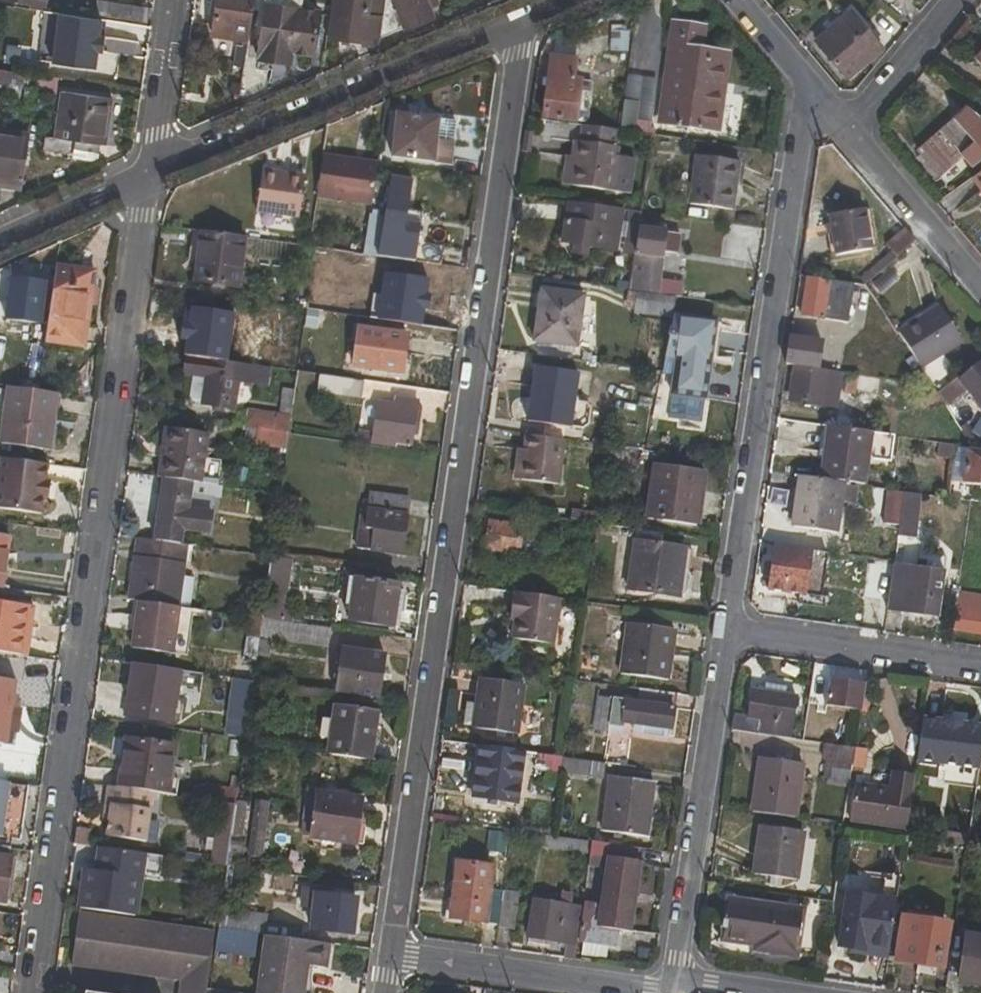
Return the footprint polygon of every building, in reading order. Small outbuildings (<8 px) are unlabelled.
[(0,0),(0,3),(47,9),(48,0),(0,0)] [(249,42),(256,0),(216,0),(211,35),(249,42)] [(295,0),(264,0),(256,57),(291,62),(292,52),(314,55),(320,11),(294,7),(295,0)] [(327,38),(379,45),(380,38),(386,0),(333,0),(327,38)] [(380,38),(434,17),(430,10),(438,6),(436,0),(386,0),(380,38)] [(105,20),(105,17),(150,23),(152,9),(98,1),(96,17),(100,18),(105,20)] [(68,66),(94,70),(100,18),(96,17),(47,11),(14,6),(12,20),(58,27),(53,64),(55,65),(55,70),(68,71),(68,66)] [(847,79),(882,48),(850,9),(815,40),(847,79)] [(703,49),(705,28),(672,23),(658,125),(719,133),(730,53),(703,49)] [(239,48),(232,84),(242,85),(248,49),(239,48)] [(575,80),(578,59),(549,55),(541,116),(586,123),(593,82),(575,80)] [(24,87),(25,73),(0,70),(0,84),(24,87)] [(105,146),(112,99),(62,92),(55,139),(46,138),(44,151),(71,154),(73,141),(105,146)] [(633,132),(636,103),(622,102),(616,130),(633,132)] [(980,144),(980,117),(967,105),(916,149),(936,174),(975,141),(980,145),(980,144)] [(437,141),(441,119),(399,113),(393,156),(451,165),(455,143),(437,141)] [(614,147),(616,130),(583,125),(580,142),(578,141),(571,186),(612,192),(618,147),(614,147)] [(23,176),(30,134),(0,130),(0,173),(23,176)] [(565,155),(561,185),(571,186),(578,141),(573,141),(571,156),(565,155)] [(377,165),(377,164),(325,156),(320,198),(372,204),(377,165)] [(733,210),(739,162),(696,156),(689,203),(733,210)] [(302,216),(308,176),(266,170),(260,210),(302,216)] [(971,177),(980,190),(980,170),(971,177)] [(23,184),(23,176),(0,173),(0,181),(23,184)] [(414,179),(390,176),(379,256),(416,262),(419,236),(406,234),(414,179)] [(618,252),(623,210),(567,202),(562,243),(574,246),(573,254),(588,256),(589,248),(618,252)] [(871,250),(865,210),(828,216),(835,256),(871,250)] [(628,211),(624,243),(635,244),(638,222),(640,212),(628,211)] [(667,232),(668,227),(638,222),(635,244),(629,290),(637,291),(670,296),(671,285),(660,283),(663,253),(677,254),(680,234),(667,232)] [(859,277),(866,285),(916,242),(903,227),(885,243),(891,251),(859,277)] [(241,289),(248,238),(202,231),(195,282),(241,289)] [(379,256),(364,254),(357,253),(356,265),(418,275),(420,263),(416,262),(379,256)] [(84,346),(95,271),(58,265),(46,341),(84,346)] [(413,312),(417,279),(394,275),(389,309),(413,312)] [(41,322),(47,283),(13,278),(7,318),(41,322)] [(827,297),(878,305),(866,286),(807,278),(800,315),(825,319),(827,297)] [(576,355),(585,294),(541,288),(532,345),(553,348),(553,352),(576,355)] [(626,289),(624,310),(635,312),(637,291),(629,290),(626,289)] [(635,312),(670,317),(673,296),(670,296),(637,291),(635,312)] [(896,332),(911,354),(921,369),(963,342),(938,304),(896,332)] [(294,364),(301,318),(284,315),(278,362),(294,364)] [(710,364),(715,322),(673,316),(665,358),(677,360),(672,394),(705,400),(710,364)] [(716,365),(722,323),(715,322),(710,364),(716,365)] [(405,375),(410,335),(358,327),(352,367),(364,369),(363,377),(386,380),(387,372),(405,375)] [(224,332),(191,328),(186,357),(202,359),(203,351),(222,354),(224,332)] [(819,368),(823,340),(790,335),(786,363),(794,365),(819,368)] [(259,350),(230,346),(228,363),(257,366),(259,350)] [(921,369),(911,354),(899,365),(931,385),(921,369)] [(228,363),(202,359),(186,357),(184,374),(192,375),(189,402),(234,408),(238,381),(260,385),(262,367),(257,366),(228,363)] [(960,381),(956,377),(937,393),(941,399),(946,407),(966,389),(980,407),(980,364),(960,381)] [(822,406),(827,369),(819,368),(794,365),(789,401),(822,406)] [(527,421),(543,423),(541,437),(565,440),(566,427),(571,428),(575,402),(579,374),(534,367),(527,421)] [(833,391),(855,394),(858,374),(839,371),(839,376),(835,375),(833,391)] [(363,398),(365,382),(336,378),(333,394),(363,398)] [(929,408),(941,399),(937,393),(931,385),(919,394),(929,408)] [(0,444),(52,450),(60,393),(40,390),(8,386),(0,444)] [(295,390),(284,389),(282,404),(293,406),(295,390)] [(667,395),(657,394),(652,417),(664,419),(669,399),(667,395)] [(911,399),(921,414),(929,408),(919,394),(911,399)] [(358,430),(357,444),(395,449),(396,444),(412,447),(419,403),(396,399),(395,405),(377,403),(374,432),(358,430)] [(591,410),(587,404),(575,402),(571,428),(583,430),(588,426),(591,410)] [(280,414),(248,410),(245,427),(248,428),(289,433),(293,406),(282,404),(280,414)] [(855,484),(864,486),(872,433),(825,426),(818,479),(855,484)] [(165,448),(170,448),(166,479),(201,484),(209,434),(167,428),(165,448)] [(288,446),(289,433),(248,428),(247,440),(288,446)] [(565,440),(541,437),(525,434),(524,449),(519,481),(558,486),(565,440)] [(925,457),(953,461),(955,445),(927,441),(925,457)] [(165,448),(160,478),(166,479),(170,448),(165,448)] [(516,448),(512,479),(519,481),(524,449),(516,448)] [(623,467),(647,469),(648,461),(649,452),(645,451),(625,449),(623,467)] [(967,450),(963,483),(980,486),(980,452),(967,450)] [(648,461),(662,462),(663,454),(649,452),(648,461)] [(44,500),(47,483),(49,467),(3,460),(0,481),(0,509),(41,516),(44,500)] [(696,527),(705,472),(653,465),(646,515),(661,517),(660,521),(696,527)] [(855,484),(818,479),(790,475),(788,495),(796,497),(792,526),(836,533),(841,503),(852,505),(855,484)] [(223,500),(225,487),(201,484),(166,479),(155,541),(183,545),(184,530),(212,534),(215,513),(202,510),(203,498),(223,500)] [(49,501),(52,484),(47,483),(44,500),(49,501)] [(886,515),(900,517),(904,491),(890,489),(886,515)] [(897,535),(915,538),(922,494),(904,491),(900,517),(897,535)] [(370,493),(369,500),(368,507),(408,513),(410,499),(370,493)] [(357,548),(402,555),(408,513),(368,507),(368,512),(362,511),(357,548)] [(524,530),(545,534),(547,517),(490,509),(489,520),(525,523),(524,530)] [(484,550),(520,556),(524,530),(525,523),(489,520),(484,550)] [(657,532),(635,529),(634,542),(656,545),(657,532)] [(5,589),(11,538),(0,536),(0,588),(5,589)] [(183,545),(155,541),(137,539),(127,600),(140,602),(191,609),(195,579),(184,577),(188,545),(183,545)] [(686,593),(692,550),(656,545),(634,542),(628,590),(677,598),(686,593)] [(804,594),(809,557),(772,552),(767,589),(804,594)] [(265,608),(279,611),(286,559),(272,557),(265,605),(265,608)] [(892,564),(893,562),(868,558),(862,596),(887,600),(892,564)] [(939,618),(945,571),(892,564),(887,600),(885,611),(939,618)] [(393,629),(399,585),(350,578),(348,594),(352,594),(349,622),(393,629)] [(510,639),(554,645),(561,598),(511,591),(509,610),(514,612),(513,623),(510,639)] [(958,593),(953,629),(980,633),(980,596),(958,593)] [(188,656),(195,609),(191,609),(140,602),(133,648),(188,656)] [(265,605),(252,603),(251,618),(264,619),(265,608),(265,605)] [(307,611),(285,608),(283,622),(305,626),(307,611)] [(251,618),(248,638),(261,639),(261,637),(264,619),(251,618)] [(272,638),(329,646),(332,630),(305,626),(283,622),(264,619),(261,637),(272,638)] [(672,659),(665,658),(669,630),(627,624),(619,673),(669,680),(672,659)] [(672,659),(676,631),(669,630),(665,658),(672,659)] [(259,655),(270,658),(272,638),(261,637),(261,639),(259,655)] [(341,647),(335,693),(381,699),(387,654),(341,647)] [(826,707),(862,711),(868,672),(851,669),(850,681),(830,678),(826,707)] [(200,705),(204,678),(152,671),(148,697),(200,705)] [(517,735),(524,685),(479,678),(473,728),(517,735)] [(7,716),(13,716),(18,681),(0,679),(0,738),(4,738),(7,716)] [(251,712),(255,681),(239,679),(235,709),(251,712)] [(624,724),(671,731),(677,694),(640,688),(638,701),(598,696),(593,731),(607,733),(608,725),(623,727),(624,724)] [(750,716),(733,714),(731,730),(789,739),(795,696),(753,690),(750,716)] [(336,705),(328,754),(372,760),(378,711),(336,705)] [(4,738),(10,739),(13,716),(7,716),(4,738)] [(978,768),(980,750),(980,727),(924,719),(918,760),(978,768)] [(176,745),(128,738),(120,788),(148,792),(179,796),(181,781),(171,779),(176,745)] [(825,743),(823,759),(824,759),(855,764),(857,748),(825,743)] [(535,770),(559,773),(562,757),(537,753),(535,770)] [(559,773),(602,780),(604,762),(562,757),(559,773)] [(759,757),(751,812),(797,819),(804,764),(759,757)] [(517,803),(522,765),(478,758),(472,796),(517,803)] [(824,759),(821,785),(851,789),(855,764),(824,759)] [(857,785),(850,822),(908,831),(915,776),(894,773),(892,790),(857,785)] [(645,837),(653,784),(608,778),(600,830),(645,837)] [(22,840),(30,786),(0,782),(0,837),(22,840)] [(148,792),(120,788),(107,786),(105,802),(111,804),(109,820),(106,836),(148,842),(152,810),(146,809),(148,792)] [(194,786),(193,799),(221,802),(237,804),(238,802),(239,792),(194,786)] [(360,826),(364,799),(318,793),(316,806),(307,805),(306,822),(313,824),(312,838),(365,845),(368,826),(360,826)] [(105,802),(103,820),(109,820),(111,804),(105,802)] [(214,851),(212,865),(229,867),(232,845),(233,835),(237,804),(221,802),(216,838),(209,838),(207,850),(214,851)] [(245,837),(249,803),(238,802),(237,804),(233,835),(245,837)] [(262,858),(268,811),(255,809),(249,857),(262,858)] [(798,880),(804,832),(760,825),(753,874),(798,880)] [(91,830),(76,827),(74,845),(89,848),(91,830)] [(946,831),(945,839),(968,842),(969,834),(946,831)] [(505,851),(507,834),(491,832),(488,849),(505,851)] [(543,847),(589,853),(590,842),(550,836),(545,835),(543,847)] [(639,861),(637,860),(639,848),(590,842),(589,853),(587,867),(598,868),(600,857),(606,858),(600,904),(585,902),(579,939),(617,945),(619,932),(628,933),(639,861)] [(244,846),(232,845),(229,867),(249,870),(250,859),(243,858),(244,846)] [(201,854),(185,852),(184,861),(200,863),(201,854)] [(12,858),(0,857),(0,902),(6,903),(12,858)] [(448,918),(487,923),(492,888),(495,867),(456,862),(448,918)] [(117,911),(122,876),(84,871),(81,906),(117,911)] [(317,892),(317,888),(304,887),(301,908),(314,910),(312,930),(354,936),(359,898),(317,892)] [(487,923),(498,925),(504,890),(492,888),(487,923)] [(514,929),(519,892),(504,890),(498,925),(498,927),(514,929)] [(869,949),(869,940),(891,944),(897,899),(846,892),(839,944),(869,949)] [(565,944),(563,958),(574,960),(582,906),(571,905),(572,895),(560,894),(559,903),(532,900),(527,938),(565,944)] [(796,958),(803,909),(729,898),(723,940),(753,944),(753,952),(796,958)] [(216,933),(79,912),(72,965),(88,968),(180,981),(178,992),(207,992),(208,989),(216,933)] [(264,917),(222,912),(220,929),(247,932),(262,934),(264,917)] [(939,966),(945,923),(906,916),(901,960),(939,966)] [(243,960),(247,932),(220,929),(216,956),(243,960)] [(265,934),(257,992),(304,992),(306,978),(307,966),(330,969),(332,944),(265,934)] [(958,983),(980,986),(980,937),(965,934),(958,983)] [(869,949),(890,952),(891,944),(869,940),(869,949)] [(306,978),(304,992),(310,992),(312,978),(306,978)]
